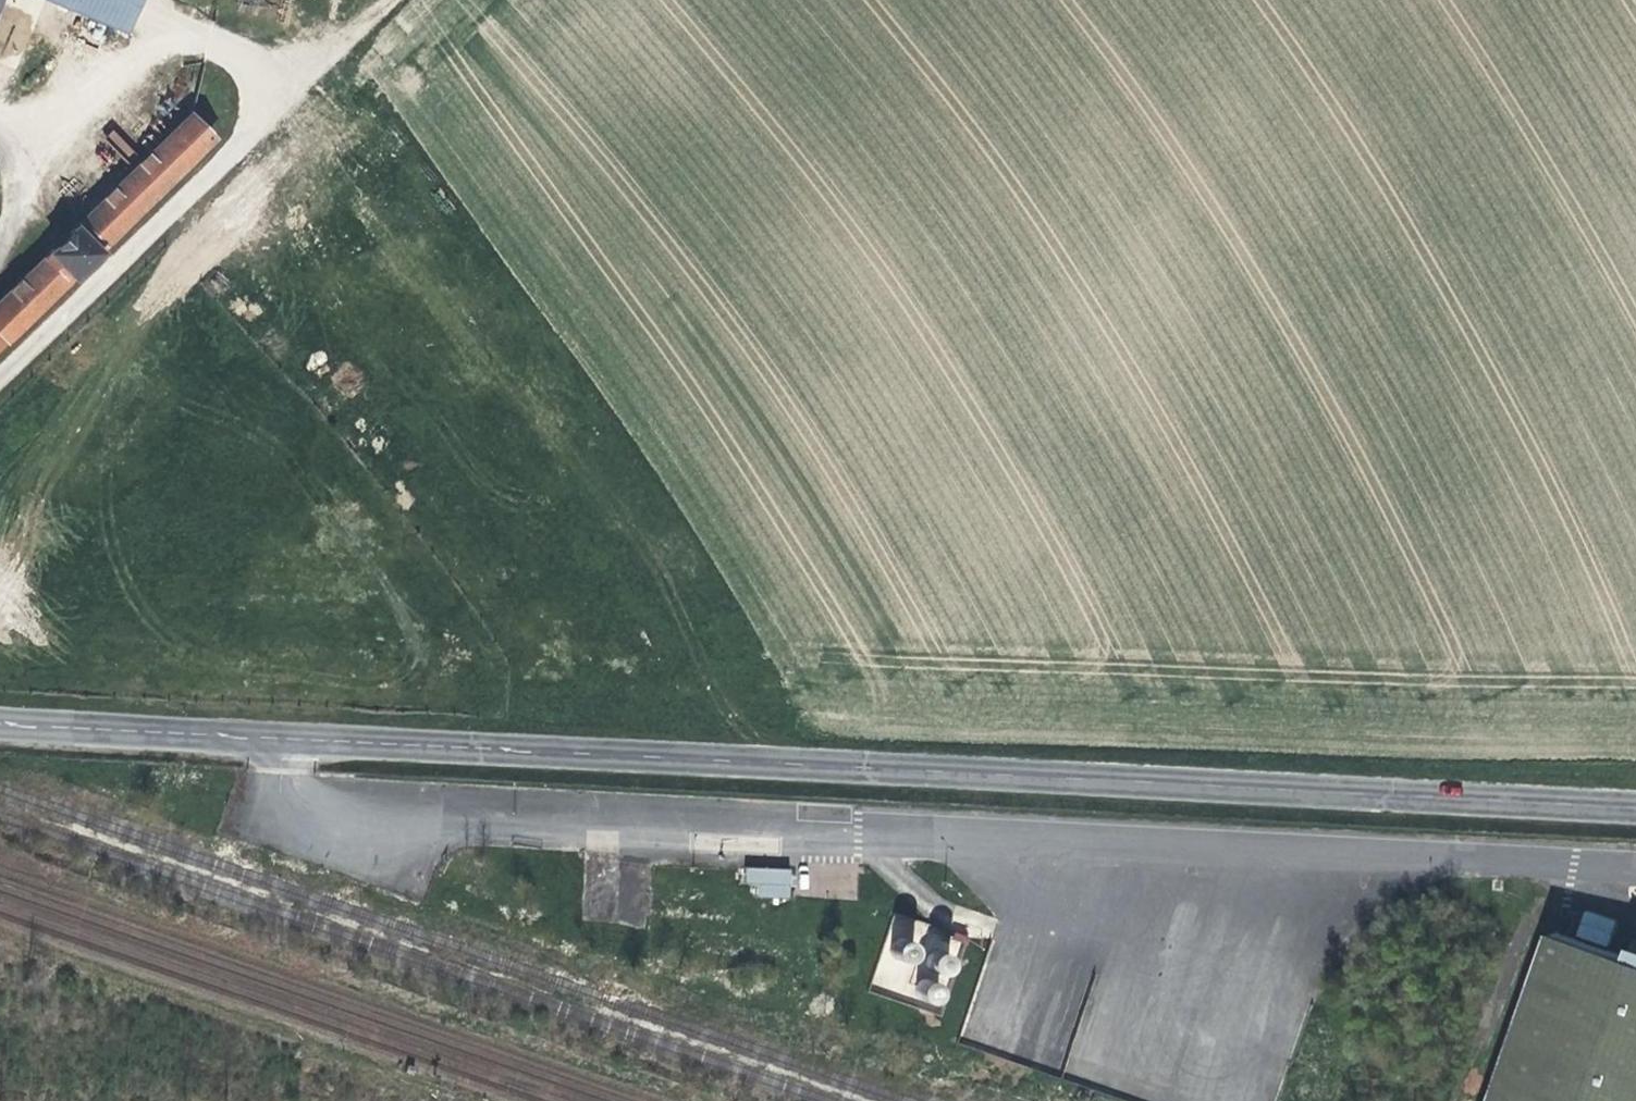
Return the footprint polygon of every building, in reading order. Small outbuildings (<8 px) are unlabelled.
[(19,59),(34,17),(15,10),(7,31),(0,28),(0,53),(19,59)] [(200,120),(175,94),(0,265),(0,315),(200,120)] [(790,897),(791,867),(746,867),(746,896),(790,897)] [(957,958),(963,934),(895,916),(884,957),(919,967),(911,994),(946,1003),(950,988),(932,984),(940,953),(957,958)] [(1532,928),(1469,1100),(1635,1100),(1635,964),(1532,928)]
